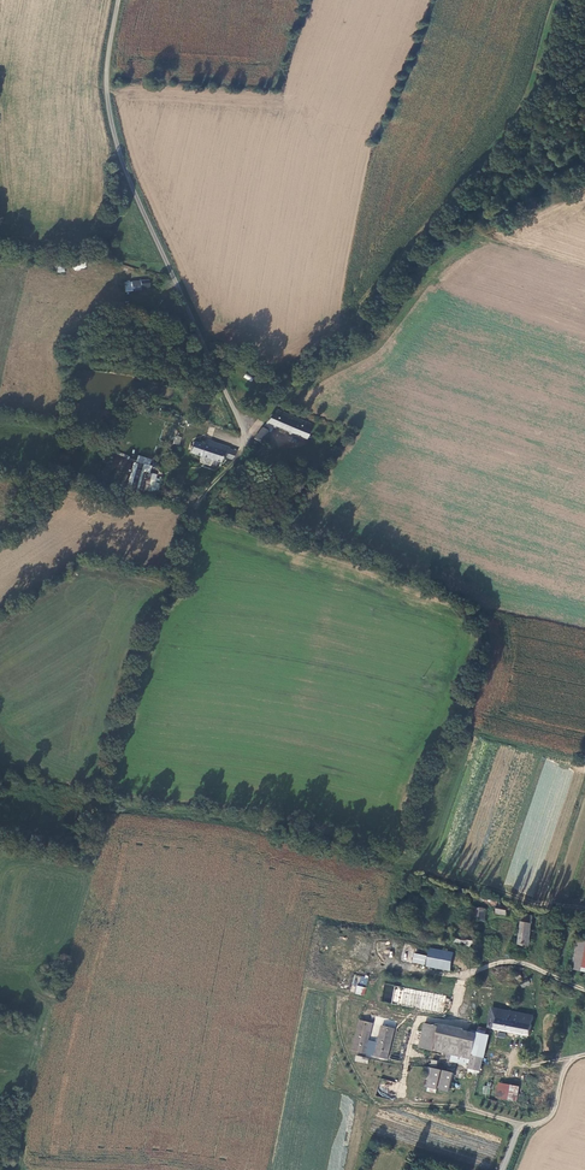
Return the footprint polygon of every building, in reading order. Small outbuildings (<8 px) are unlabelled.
[(141,286),(140,280),(122,282),(123,291),(136,290),(136,287),(141,286)] [(251,382),(253,378),(246,373),(243,377),(251,382)] [(274,423),(284,428),(284,429),(290,432),(291,430),(301,434),(305,425),(300,423),(302,418),(271,406),(269,411),(266,410),(261,418),(274,423)] [(265,428),(268,423),(273,425),(274,423),(261,418),(258,423),(265,428)] [(258,423),(250,434),(258,439),(265,428),(258,423)] [(175,436),(173,444),(180,445),(181,437),(175,436)] [(192,446),(188,456),(218,465),(220,459),(225,461),(228,451),(203,443),(201,448),(192,446)] [(135,455),(128,487),(157,494),(160,483),(155,482),(157,474),(150,472),(153,459),(135,455)] [(471,900),(473,894),(460,890),(459,896),(471,900)] [(505,912),(506,903),(497,901),(497,899),(489,897),(489,898),(480,896),(480,899),(482,900),(482,902),(487,903),(487,905),(496,907),(496,910),(505,912)] [(483,919),(485,909),(476,907),(474,917),(483,919)] [(518,943),(528,944),(531,914),(522,912),(518,943)] [(456,931),(455,935),(454,942),(472,945),(474,934),(456,931)] [(568,967),(584,970),(584,935),(584,939),(574,937),(568,967)] [(450,970),(453,951),(415,943),(411,962),(450,970)] [(362,996),(364,987),(357,986),(355,994),(362,996)] [(399,986),(396,1004),(440,1012),(444,995),(399,986)] [(529,1035),(531,1023),(532,1015),(492,1007),(488,1025),(494,1027),(494,1028),(529,1035)] [(424,1015),(424,1018),(468,1028),(472,1025),(424,1015)] [(468,1028),(424,1018),(418,1043),(447,1049),(446,1053),(451,1054),(450,1056),(467,1060),(467,1058),(468,1054),(471,1055),(471,1058),(468,1070),(477,1072),(478,1070),(478,1066),(480,1067),(481,1062),(482,1056),(488,1034),(484,1033),(485,1028),(477,1026),(472,1025),(468,1028)] [(370,1024),(357,1021),(350,1051),(371,1056),(372,1052),(364,1050),(370,1024)] [(393,1029),(379,1026),(376,1042),(369,1040),(367,1049),(374,1051),(372,1056),(386,1059),(393,1029)] [(406,1034),(394,1031),(388,1059),(400,1062),(406,1034)] [(430,1063),(427,1083),(450,1087),(453,1068),(430,1063)] [(498,1082),(496,1095),(503,1096),(508,1097),(510,1084),(498,1082)] [(510,1084),(508,1097),(516,1099),(518,1086),(510,1084)] [(490,1095),(491,1087),(483,1086),(482,1094),(490,1095)]
